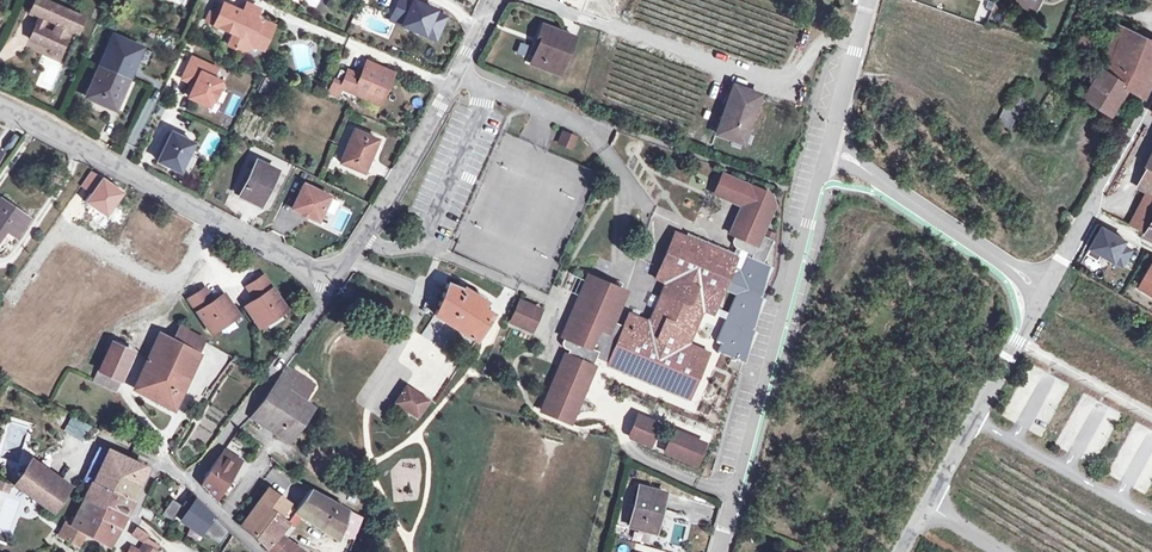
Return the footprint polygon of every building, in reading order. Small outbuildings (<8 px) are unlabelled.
[(42,0),(34,0),(29,11),(39,16),(28,39),(59,52),(69,29),(76,33),(83,17),(42,0)] [(434,40),(444,17),(432,12),(433,10),(411,1),(411,0),(397,0),(392,13),(403,18),(412,22),(409,29),(434,40)] [(1033,9),(1037,0),(1011,0),(1033,9)] [(237,9),(223,3),(217,15),(211,12),(207,21),(233,33),(228,45),(242,52),(257,46),(262,35),(267,33),(269,34),(273,25),(262,20),(257,22),(253,21),(256,14),(258,9),(245,3),(240,14),(239,13),(237,9)] [(256,14),(253,21),(257,22),(262,20),(261,16),(256,14)] [(403,18),(400,25),(409,29),(412,22),(403,18)] [(1142,97),(1151,75),(1151,51),(1135,43),(1138,34),(1115,23),(1112,31),(1118,34),(1109,59),(1104,70),(1098,87),(1091,83),(1083,97),(1110,113),(1126,87),(1142,97)] [(573,37),(541,25),(535,39),(538,40),(529,63),(552,73),(559,55),(565,57),(573,37)] [(1102,56),(1109,59),(1118,34),(1112,31),(1102,56)] [(262,35),(257,46),(263,49),(269,34),(267,33),(262,35)] [(1138,34),(1135,43),(1151,51),(1151,41),(1138,34)] [(112,35),(99,65),(126,76),(132,61),(135,63),(142,47),(112,35)] [(159,45),(172,49),(174,42),(162,39),(159,45)] [(51,92),(63,65),(45,57),(33,84),(51,92)] [(194,81),(193,84),(187,97),(207,106),(210,99),(212,100),(217,89),(215,88),(218,81),(211,78),(215,69),(190,58),(181,79),(189,83),(190,79),(194,81)] [(359,77),(347,71),(340,87),(339,88),(370,101),(373,94),(381,98),(392,74),(365,62),(359,77)] [(118,93),(126,76),(99,65),(86,96),(115,109),(121,94),(118,93)] [(1100,68),(1091,83),(1098,87),(1104,70),(1100,68)] [(273,83),(265,79),(258,92),(266,96),(273,83)] [(997,117),(989,133),(1003,141),(1011,126),(1031,86),(1017,79),(997,117)] [(331,83),(327,94),(335,97),(339,88),(340,87),(331,83)] [(758,95),(732,86),(715,134),(741,143),(758,95)] [(373,94),(370,101),(378,105),(381,98),(373,94)] [(1040,127),(1032,124),(1028,132),(1036,136),(1040,127)] [(377,140),(353,130),(346,147),(348,148),(342,163),(363,172),(377,140)] [(210,131),(204,143),(213,147),(218,134),(210,131)] [(560,131),(556,146),(573,151),(578,136),(560,131)] [(192,143),(170,132),(156,160),(178,171),(192,143)] [(275,171),(255,161),(239,195),(249,200),(251,197),(260,202),(275,171)] [(1149,166),(1138,188),(1146,191),(1151,194),(1151,167),(1149,166)] [(748,203),(770,212),(774,201),(771,187),(723,169),(715,189),(743,201),(748,203)] [(302,184),(290,209),(315,221),(327,197),(302,184)] [(1139,206),(1151,212),(1151,194),(1146,191),(1139,206)] [(0,199),(0,236),(5,229),(16,236),(28,218),(0,199)] [(729,234),(733,236),(748,203),(743,201),(729,234)] [(685,238),(674,233),(655,279),(665,283),(648,322),(628,314),(622,328),(609,322),(622,290),(610,285),(609,289),(599,285),(600,281),(588,276),(571,316),(570,316),(561,337),(562,337),(560,342),(563,348),(567,350),(540,412),(566,423),(576,400),(571,398),(576,387),(580,389),(594,357),(608,362),(607,365),(687,399),(706,353),(694,348),(681,342),(685,334),(690,336),(701,310),(711,315),(712,312),(722,290),(734,295),(725,318),(721,326),(715,341),(720,343),(716,352),(741,362),(744,350),(747,341),(760,298),(753,295),(766,265),(762,263),(772,241),(759,236),(770,212),(748,203),(733,236),(732,241),(731,243),(731,244),(732,245),(733,247),(739,250),(737,254),(735,259),(685,238)] [(1143,231),(1151,212),(1139,206),(1129,225),(1143,231)] [(1069,216),(1062,212),(1058,219),(1065,223),(1069,216)] [(1124,239),(1101,226),(1086,253),(1097,260),(1101,253),(1121,264),(1130,248),(1121,243),(1124,239)] [(687,234),(685,238),(735,259),(737,254),(687,234)] [(1139,286),(1151,293),(1151,292),(1151,263),(1139,286)] [(257,296),(244,305),(257,324),(282,307),(260,276),(245,286),(251,294),(255,292),(257,296)] [(461,290),(445,284),(434,315),(474,341),(487,320),(489,322),(493,315),(481,308),(485,302),(462,287),(461,290)] [(209,330),(234,313),(221,294),(207,303),(205,299),(208,297),(202,289),(187,299),(209,330)] [(518,302),(509,322),(529,331),(538,310),(518,302)] [(725,318),(712,312),(711,315),(701,310),(690,336),(685,334),(681,342),(694,348),(706,320),(721,326),(725,318)] [(178,327),(171,340),(197,353),(203,341),(178,327)] [(171,340),(158,333),(133,389),(172,409),(197,353),(171,340)] [(111,342),(98,372),(119,380),(132,351),(111,342)] [(274,384),(250,417),(289,442),(312,407),(303,402),(314,385),(286,366),(273,383),(274,384)] [(119,380),(98,372),(94,381),(115,390),(119,380)] [(426,400),(405,387),(395,404),(416,417),(426,400)] [(580,389),(576,387),(571,398),(576,400),(580,389)] [(657,425),(636,417),(628,437),(648,445),(657,425)] [(702,444),(672,431),(663,452),(693,464),(702,444)] [(228,442),(219,455),(204,477),(203,479),(202,482),(203,485),(205,488),(215,499),(236,466),(244,453),(228,442)] [(108,450),(72,524),(85,532),(109,545),(146,468),(108,450)] [(52,510),(67,489),(28,464),(13,485),(52,510)] [(664,493),(638,487),(628,526),(654,533),(664,493)] [(240,526),(253,537),(272,512),(286,522),(295,510),(296,508),(267,488),(240,526)] [(346,509),(310,489),(296,508),(295,510),(303,515),(336,537),(337,533),(346,509)] [(0,492),(0,500),(11,500),(11,491),(0,492)] [(219,542),(227,532),(196,502),(193,506),(186,502),(182,507),(172,500),(161,516),(172,522),(174,517),(192,528),(194,525),(219,542)] [(361,517),(346,509),(337,533),(352,541),(361,517)] [(295,510),(286,522),(277,534),(285,539),(303,515),(295,510)] [(285,539),(277,534),(286,522),(272,512),(253,537),(253,538),(268,551),(302,551),(285,539)] [(59,536),(64,539),(72,524),(67,521),(59,536)] [(78,546),(85,532),(72,524),(64,539),(78,546)] [(131,535),(143,542),(149,536),(136,527),(131,535)] [(157,551),(149,546),(143,542),(138,551),(140,551),(156,551),(157,551)]
